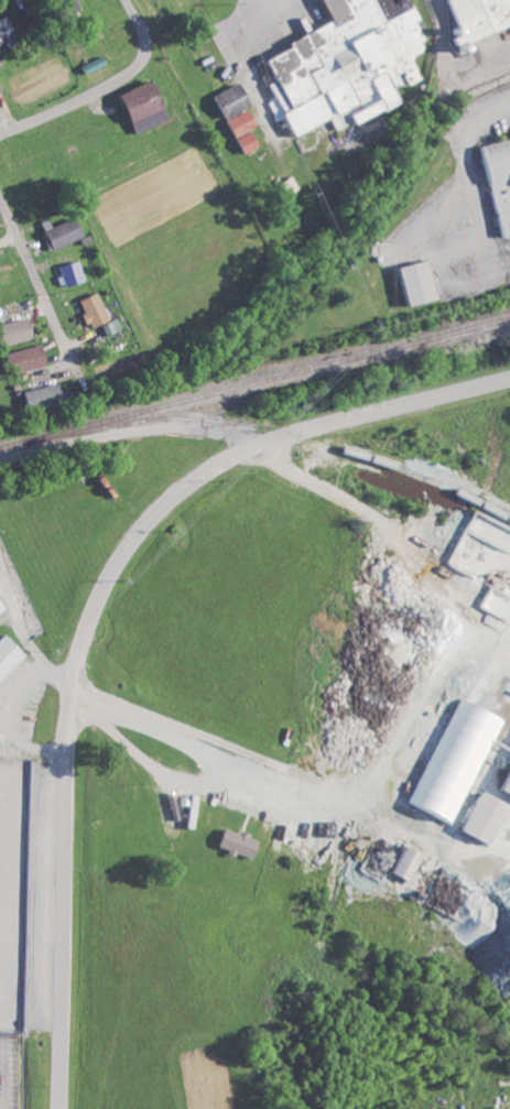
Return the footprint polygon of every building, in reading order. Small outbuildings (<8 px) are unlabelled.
[(68,0),(49,0),(54,16),(72,10),(68,0)] [(328,119),(332,131),(402,103),(395,86),(404,83),(404,85),(421,78),(411,54),(427,48),(408,0),(341,0),(348,19),(332,25),(332,24),(259,53),(270,81),(266,83),(287,135),(328,119)] [(452,34),(444,37),(448,48),(451,46),(451,45),(509,22),(509,0),(438,0),(452,34)] [(2,14),(0,15),(0,41),(12,35),(2,14)] [(162,121),(146,79),(111,93),(127,134),(162,121)] [(236,84),(209,92),(216,117),(244,109),(236,84)] [(229,136),(252,129),(246,111),(223,118),(229,136)] [(494,237),(509,234),(509,126),(471,135),(494,237)] [(253,148),(248,132),(233,137),(238,153),(253,148)] [(37,231),(46,250),(77,237),(69,217),(37,231)] [(429,300),(422,260),(390,266),(397,306),(429,300)] [(79,281),(75,261),(55,265),(60,286),(79,281)] [(106,320),(93,291),(73,300),(86,329),(106,320)] [(22,317),(0,323),(0,345),(27,337),(22,317)] [(35,344),(0,354),(0,355),(5,375),(41,365),(35,344)] [(19,390),(21,409),(55,405),(53,385),(19,390)] [(12,610),(0,591),(0,617),(12,610)] [(12,634),(0,645),(0,684),(31,654),(12,634)] [(509,800),(509,759),(495,793),(509,800)] [(501,806),(474,793),(456,832),(483,844),(501,806)] [(196,795),(186,794),(181,828),(191,830),(196,795)] [(247,859),(252,837),(217,829),(213,847),(223,850),(222,854),(247,859)] [(387,876),(406,883),(417,854),(398,847),(387,876)]
